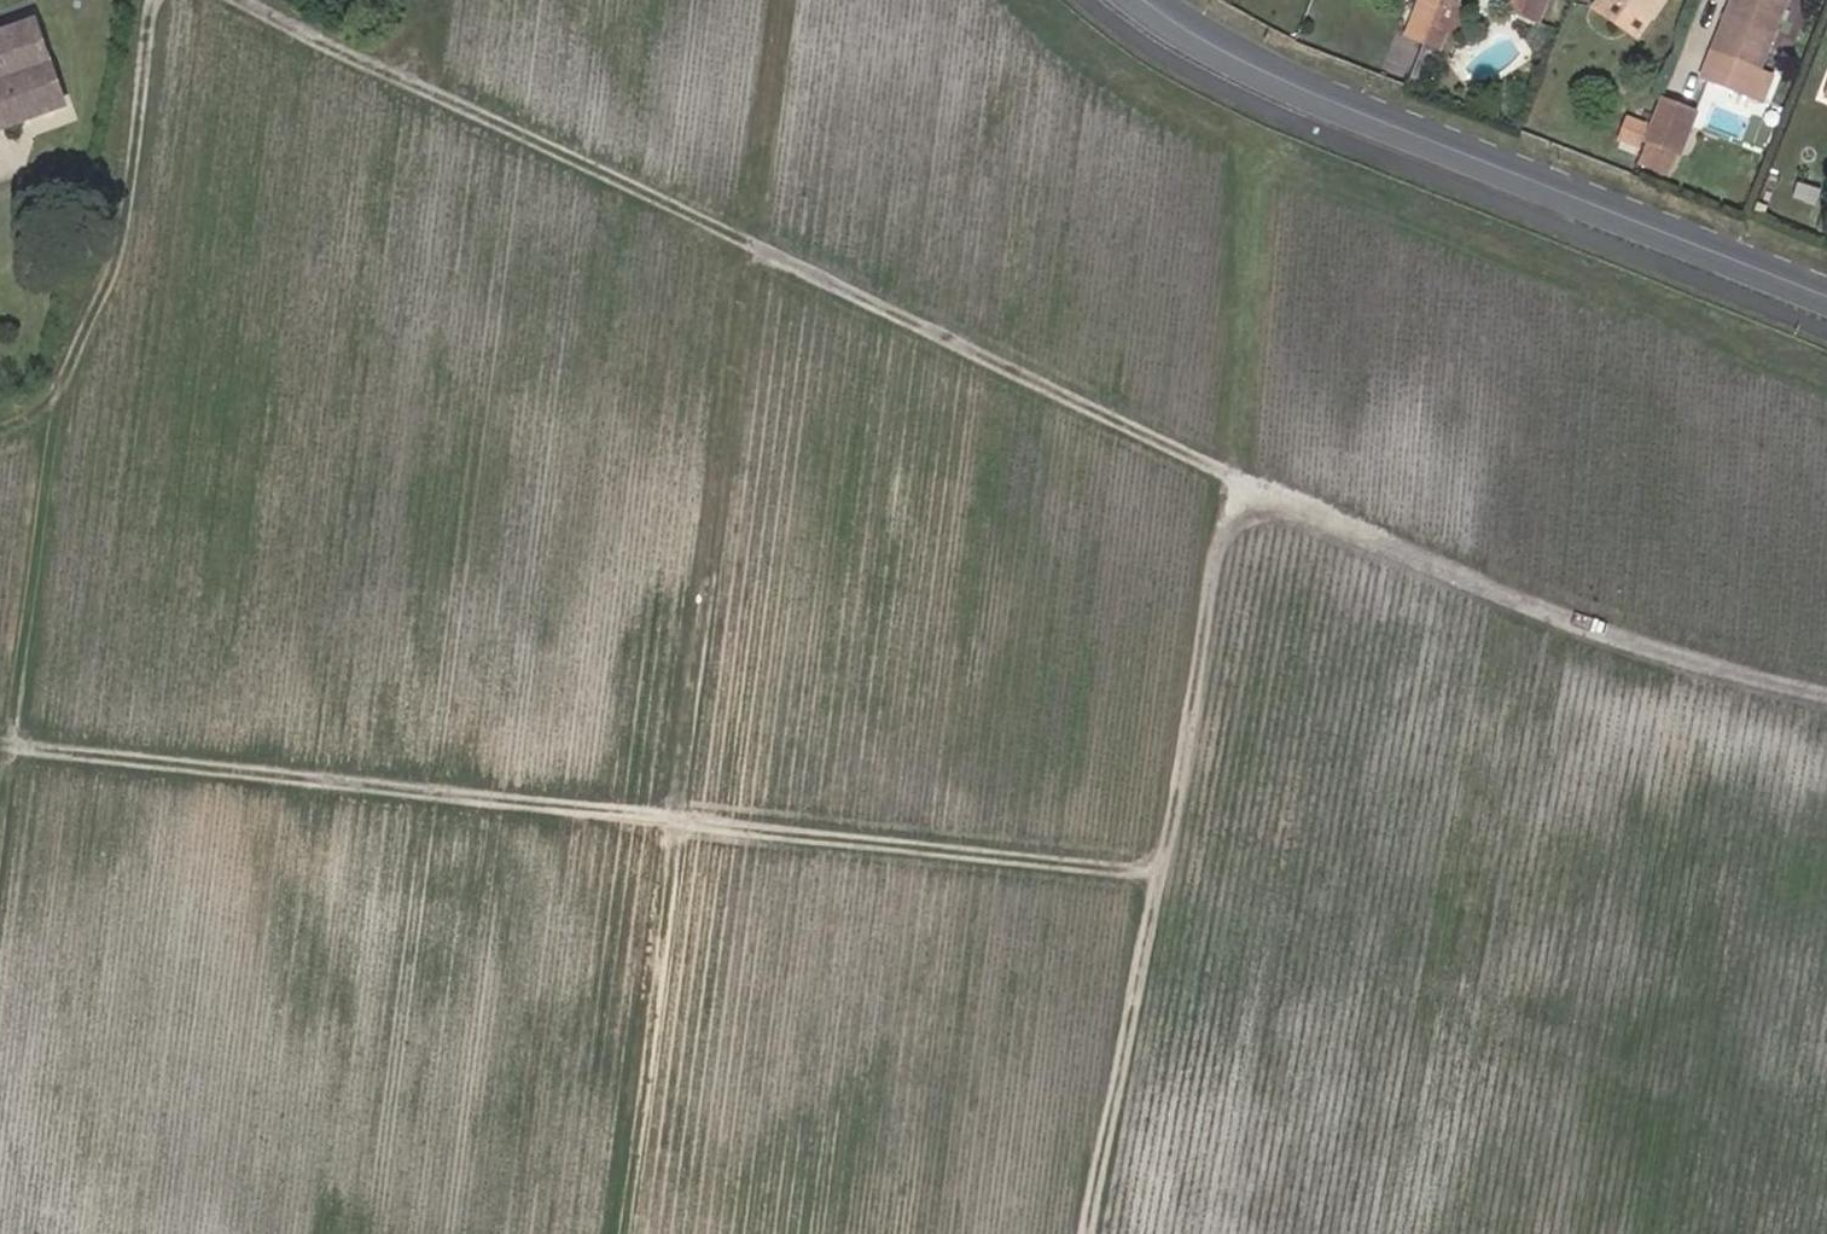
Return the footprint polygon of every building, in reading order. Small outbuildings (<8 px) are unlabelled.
[(1440,0),(1423,0),(1418,13),(1432,19),(1440,0)] [(1432,19),(1457,28),(1468,0),(1440,0),(1432,19)] [(1544,12),(1549,0),(1513,0),(1544,12)] [(1595,11),(1636,42),(1657,10),(1643,0),(1603,0),(1595,11)] [(1657,10),(1664,0),(1643,0),(1657,10)] [(1719,46),(1766,66),(1792,0),(1738,0),(1719,46)] [(1425,35),(1432,19),(1418,13),(1411,29),(1425,35)] [(70,109),(40,26),(0,40),(0,134),(70,109)] [(1697,110),(1665,97),(1649,137),(1681,150),(1697,110)] [(1643,148),(1653,119),(1632,111),(1621,140),(1643,148)]
